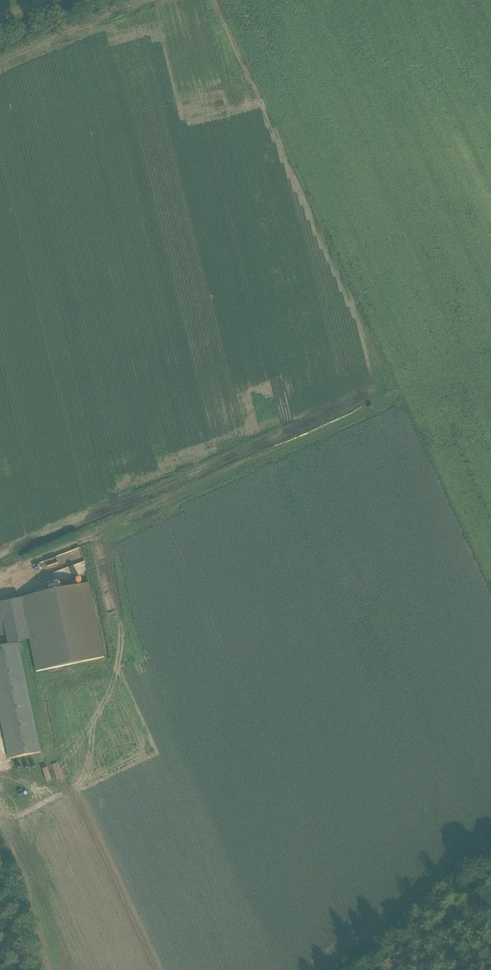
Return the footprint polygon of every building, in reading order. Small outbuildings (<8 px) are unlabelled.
[(47,584),(49,592),(21,598),(36,672),(104,658),(89,584),(64,589),(62,581),(55,582),(47,584)] [(0,648),(0,714),(10,759),(40,752),(17,644),(0,648)]
